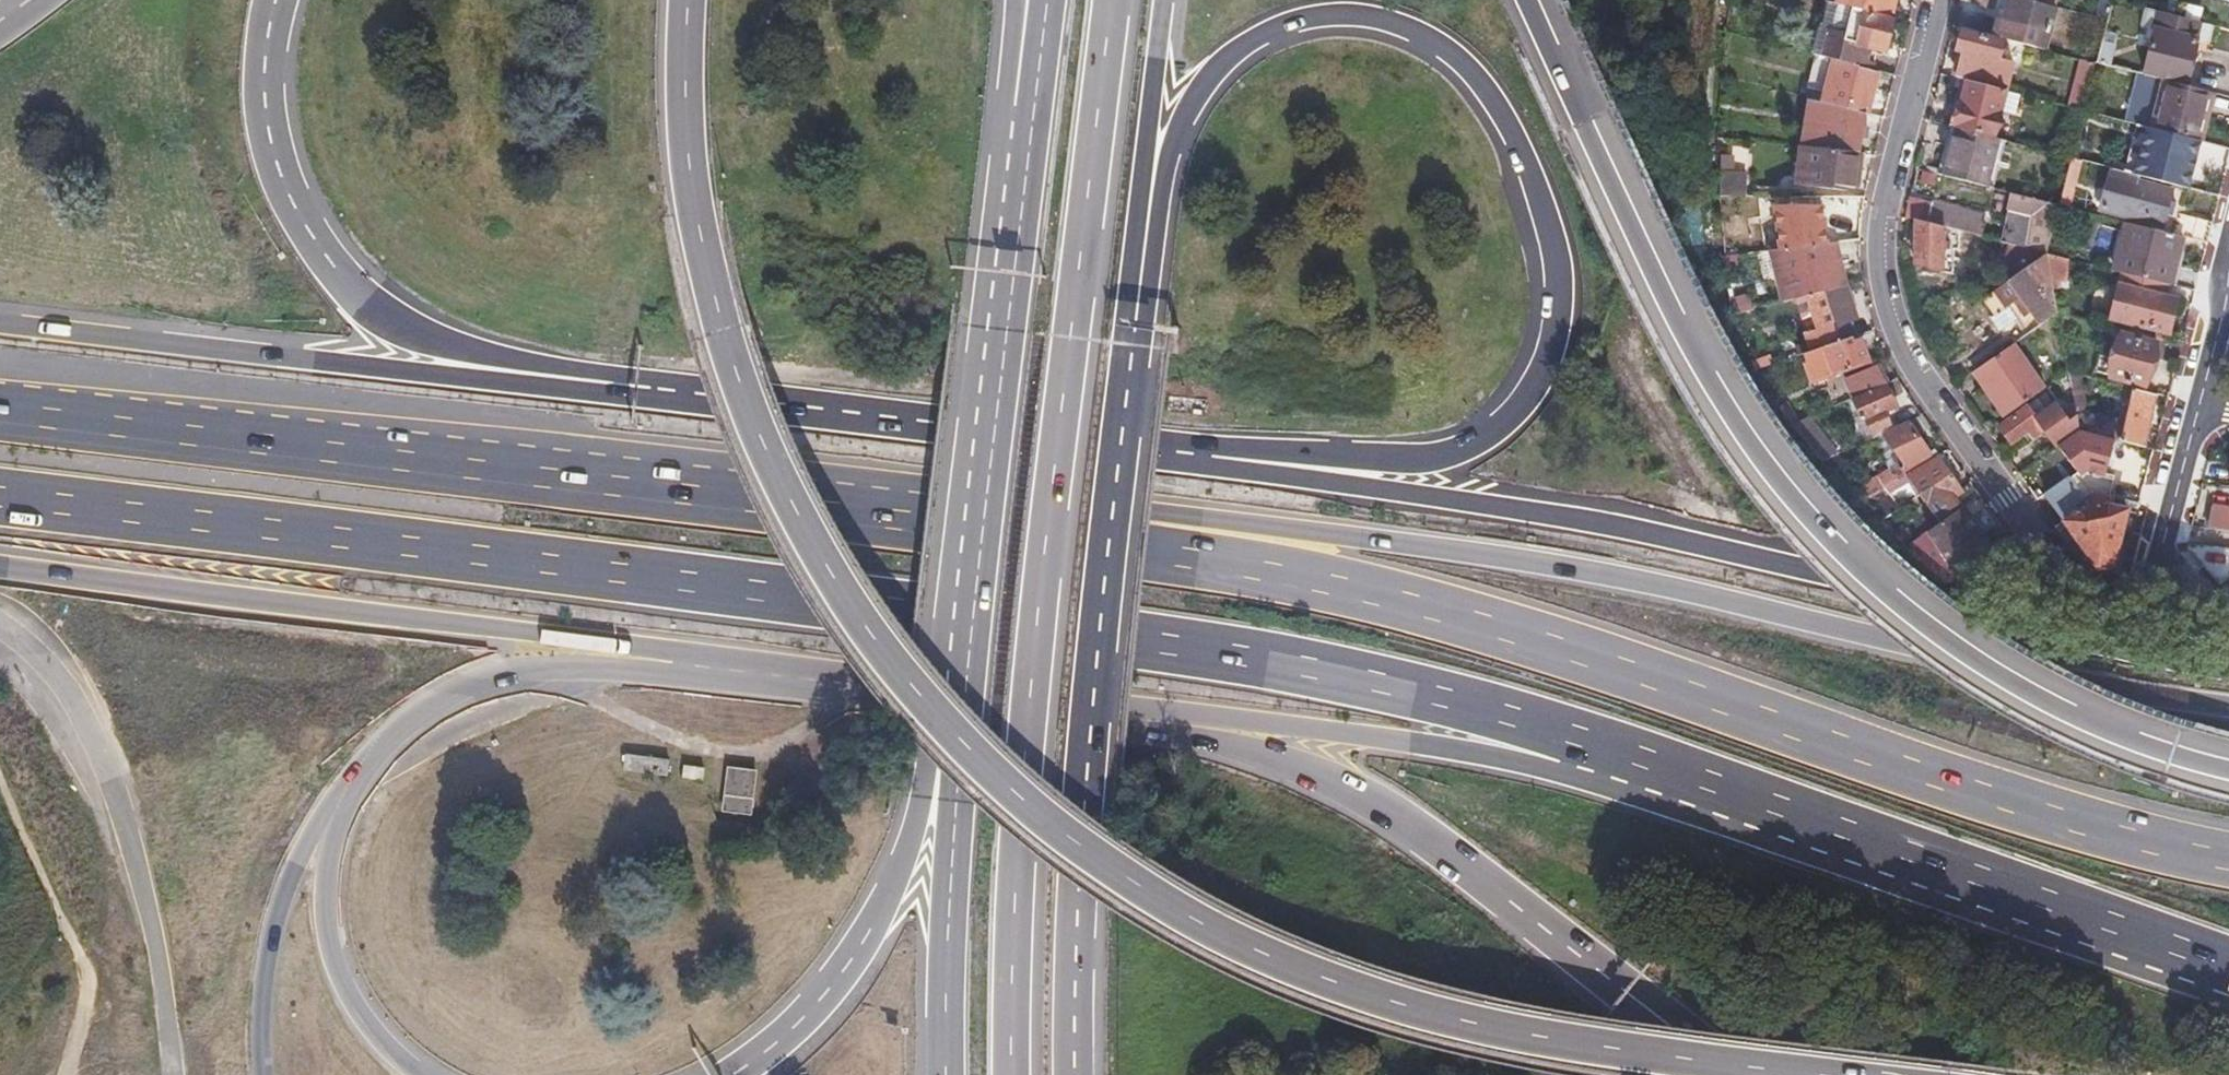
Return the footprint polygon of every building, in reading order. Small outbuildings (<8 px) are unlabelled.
[(1825,0),(1812,53),(1815,54),(1857,65),(1862,44),(1869,46),(1884,49),(1892,20),(1851,10),(1852,7),(1835,3),(1825,0)] [(1885,16),(1889,0),(1835,0),(1835,3),(1852,7),(1857,9),(1885,16)] [(2055,7),(2036,2),(2030,0),(2007,0),(2002,19),(1997,18),(1993,36),(2044,49),(2055,7)] [(2106,20),(2107,17),(2111,0),(2100,0),(2096,17),(2106,20)] [(2161,11),(2144,75),(2164,80),(2186,86),(2197,41),(2195,40),(2200,22),(2161,11)] [(1963,51),(1956,77),(1962,79),(1967,80),(1973,82),(2002,89),(2005,90),(2012,62),(1998,58),(2002,41),(1961,30),(1956,49),(1963,51)] [(1857,65),(1860,65),(1872,68),(1873,60),(1866,58),(1869,46),(1862,44),(1857,65)] [(1815,54),(1804,97),(1812,99),(1865,112),(1867,107),(1869,108),(1878,73),(1860,67),(1860,65),(1857,65),(1815,54)] [(2083,110),(2093,71),(2081,68),(2071,107),(2083,110)] [(1967,80),(1962,79),(1956,100),(1962,101),(1967,80)] [(1973,82),(1967,80),(1962,101),(1956,100),(1949,125),(1956,127),(1993,137),(1999,111),(2005,90),(2002,89),(1973,82)] [(2206,92),(2186,86),(2164,80),(2152,128),(2199,140),(2205,118),(2200,116),(2206,92)] [(2014,115),(2019,94),(2005,90),(1999,111),(2014,115)] [(1807,116),(1802,146),(1815,148),(1818,148),(1858,153),(1865,112),(1812,99),(1807,116)] [(1956,127),(1949,125),(1935,174),(1942,176),(1956,127)] [(2188,188),(2199,140),(2152,128),(2143,126),(2130,173),(2143,176),(2188,188)] [(1999,138),(1993,137),(1956,127),(1942,176),(1985,187),(1999,138)] [(1985,187),(1991,189),(2005,140),(1999,138),(1985,187)] [(1802,146),(1799,146),(1794,185),(1854,191),(1859,153),(1858,153),(1818,148),(1815,148),(1802,146)] [(1725,156),(1724,177),(1744,177),(1744,170),(1729,169),(1729,156),(1725,156)] [(2071,158),(2058,206),(2071,209),(2083,161),(2071,158)] [(2130,173),(2115,169),(2104,211),(2167,227),(2176,191),(2142,182),(2143,176),(2130,173)] [(1724,177),(1724,195),(1744,196),(1744,177),(1724,177)] [(2007,190),(1995,240),(2041,251),(2053,201),(2007,190)] [(1844,208),(1861,208),(1861,202),(1863,196),(1841,196),(1841,205),(1844,205),(1844,208)] [(1908,196),(1904,217),(1916,220),(1926,223),(1932,202),(1908,196)] [(1984,215),(1932,202),(1926,223),(1944,227),(1979,236),(1984,215)] [(1825,243),(1830,243),(1848,241),(1844,208),(1844,205),(1841,205),(1821,207),(1825,243)] [(2185,239),(2207,244),(2211,226),(2181,218),(2176,236),(2185,239)] [(1916,220),(1913,264),(1941,271),(1942,249),(1949,249),(1950,242),(1943,242),(1944,227),(1926,223),(1916,220)] [(2173,286),(2185,239),(2176,236),(2123,223),(2111,270),(2122,273),(2142,278),(2167,284),(2173,286)] [(1784,247),(1795,299),(1809,295),(1839,288),(1830,243),(1825,243),(1784,247)] [(2014,276),(2046,253),(2017,246),(2010,271),(2014,276)] [(2058,313),(2050,274),(2046,253),(2014,276),(1999,287),(1994,290),(2004,304),(2018,293),(2041,324),(2058,313)] [(2063,277),(2068,259),(2046,253),(2050,274),(2063,277)] [(2122,273),(2110,318),(2169,333),(2178,300),(2164,296),(2167,284),(2142,278),(2122,273)] [(1849,337),(1857,334),(1843,287),(1839,288),(1809,295),(1823,345),(1849,337)] [(2151,357),(2155,339),(2118,331),(2106,376),(2144,385),(2148,370),(2152,368),(2154,361),(2151,357)] [(1823,345),(1804,352),(1809,364),(1804,366),(1810,382),(1821,379),(1868,362),(1859,340),(1851,343),(1849,337),(1823,345)] [(2009,414),(2045,388),(2014,343),(1974,371),(1985,388),(1990,384),(2009,414)] [(1885,383),(1886,382),(1877,366),(1851,376),(1859,393),(1885,383)] [(1859,393),(1850,397),(1862,421),(1865,419),(1870,431),(1889,423),(1882,411),(1896,405),(1885,383),(1859,393)] [(2144,446),(2154,393),(2135,388),(2134,387),(2132,387),(2122,441),(2144,446)] [(2077,416),(2077,415),(2068,421),(2056,404),(2036,418),(2028,406),(2000,427),(2013,445),(2041,425),(2057,447),(2080,431),(2077,416)] [(1922,414),(1907,421),(1908,423),(1884,435),(1909,471),(1932,457),(1916,434),(1929,426),(1922,414)] [(2080,431),(2093,434),(2095,419),(2077,416),(2080,431)] [(1811,450),(1814,448),(1823,441),(1811,428),(1801,437),(1811,450)] [(1823,441),(1814,448),(1824,460),(1834,453),(1823,441)] [(1957,511),(1963,507),(1955,496),(1962,491),(1937,454),(1932,457),(1909,471),(1905,473),(1940,522),(1957,511)] [(2092,490),(2097,471),(2084,468),(2070,477),(2083,496),(2092,490)] [(2092,490),(2114,496),(2119,477),(2097,471),(2092,490)] [(1850,491),(1859,500),(1861,499),(1881,487),(1875,477),(1850,491)] [(2111,506),(2114,496),(2092,490),(2083,496),(2070,477),(2046,493),(2066,521),(2097,566),(2098,567),(2114,565),(2128,510),(2111,506)] [(1881,487),(1861,499),(1874,514),(1893,503),(1883,486),(1881,487)] [(2228,531),(2228,508),(2211,505),(2208,528),(2228,531)] [(1927,531),(1956,573),(1990,550),(1967,517),(1963,519),(1957,511),(1940,522),(1927,531)] [(2086,569),(2090,571),(2097,566),(2066,521),(2056,528),(2082,567),(2086,569)] [(769,756),(725,750),(720,790),(764,795),(769,756)]
